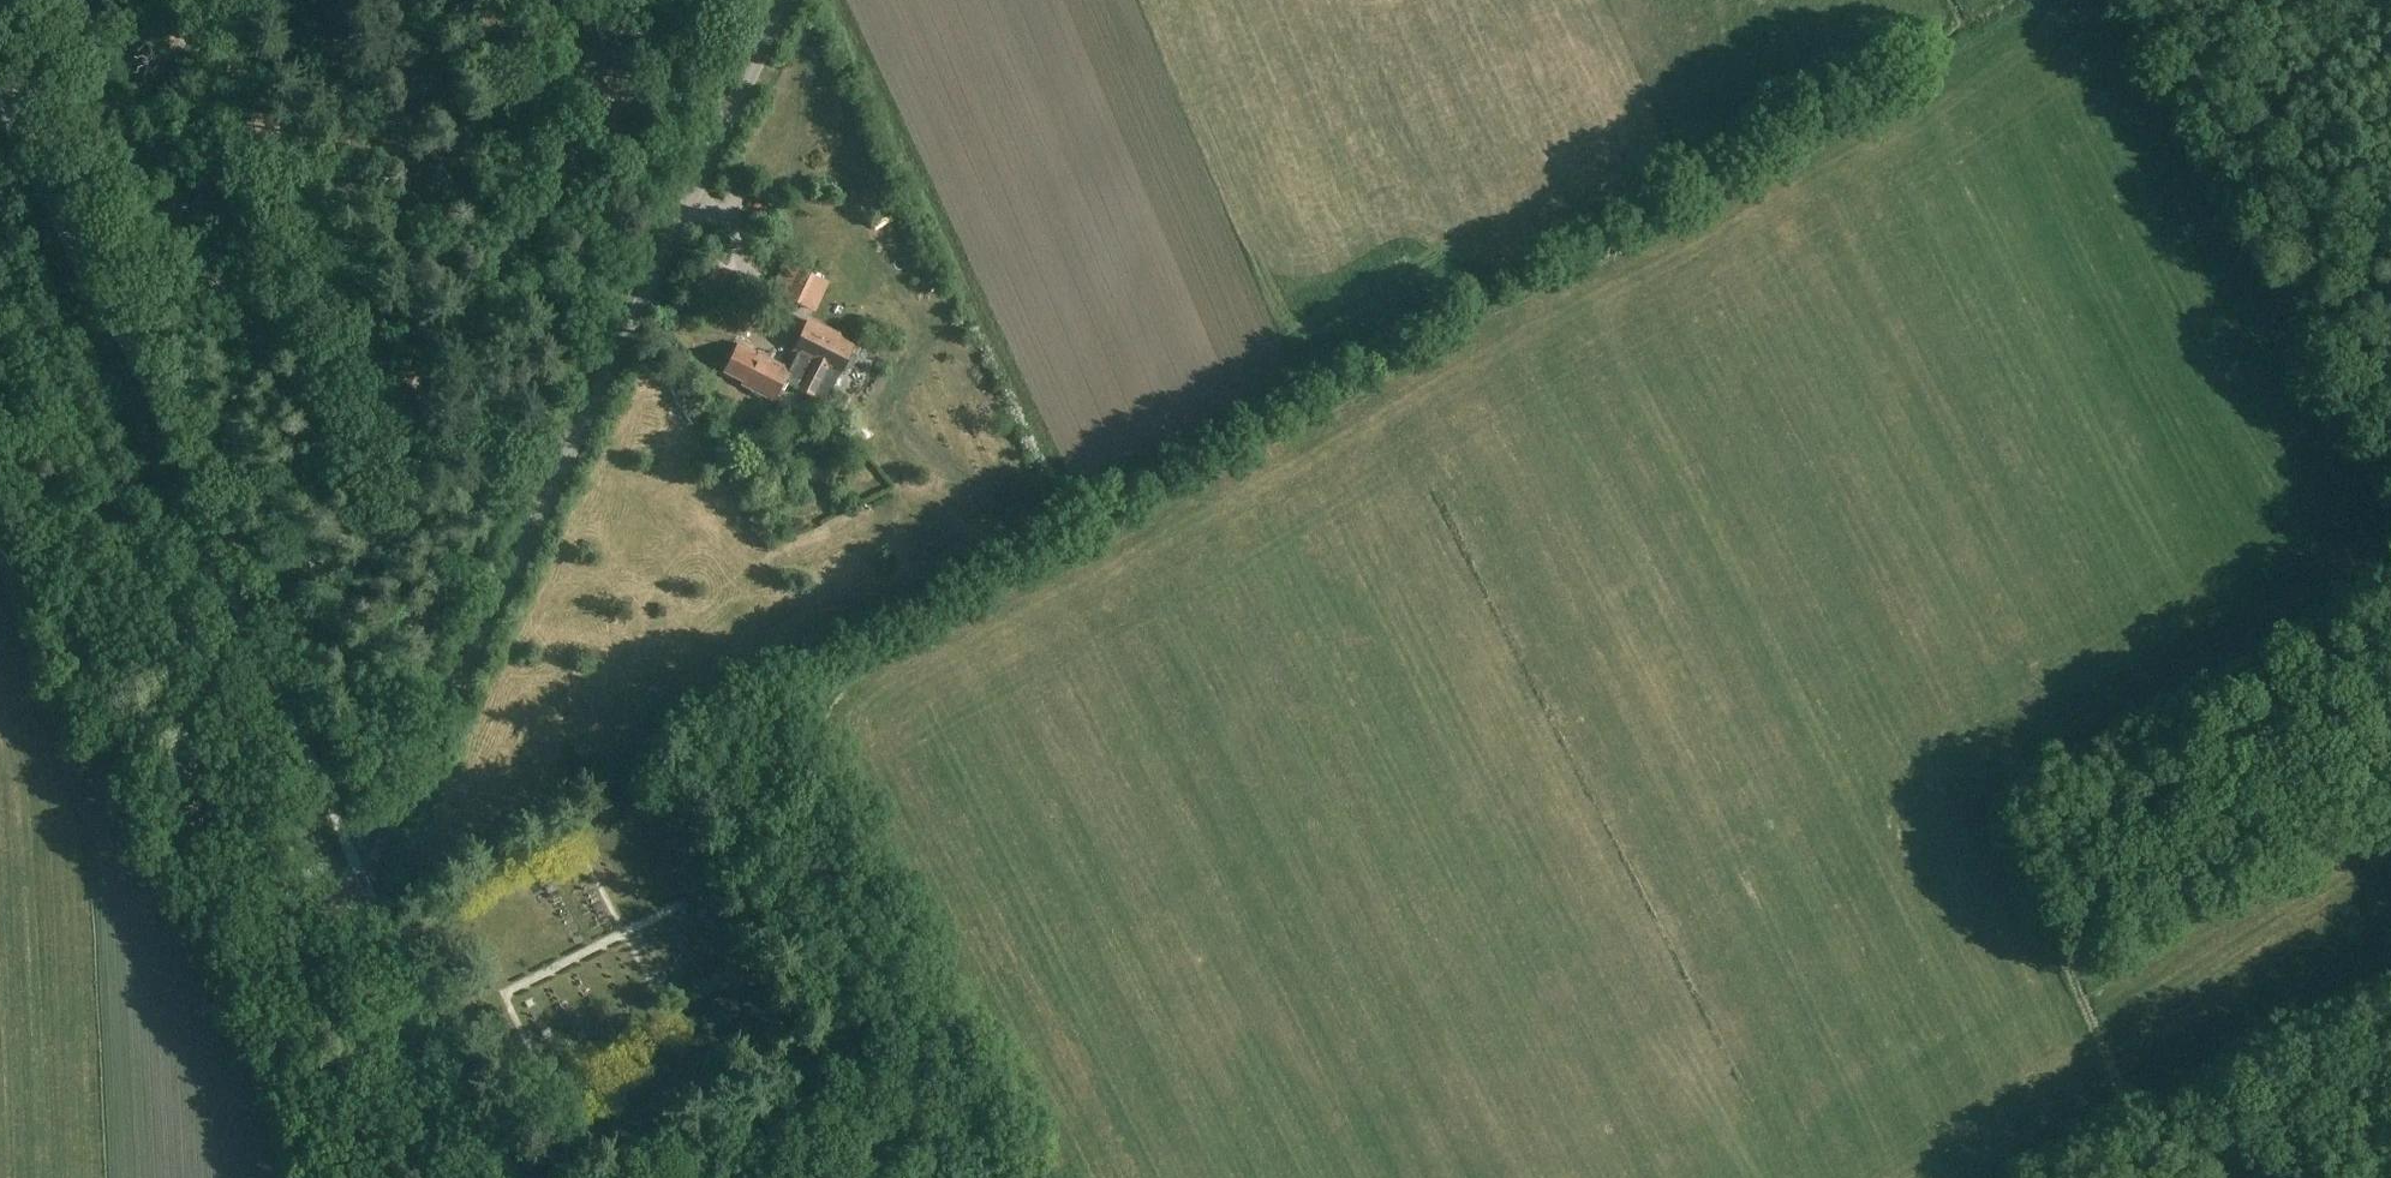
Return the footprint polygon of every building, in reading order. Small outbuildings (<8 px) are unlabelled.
[(808,307),(821,279),(798,268),(785,296),(808,307)] [(796,355),(788,370),(736,345),(723,372),(741,381),(740,384),(775,401),(784,383),(824,403),(853,345),(806,322),(791,352),(796,355)] [(721,894),(735,887),(730,878),(716,885),(721,894)]
